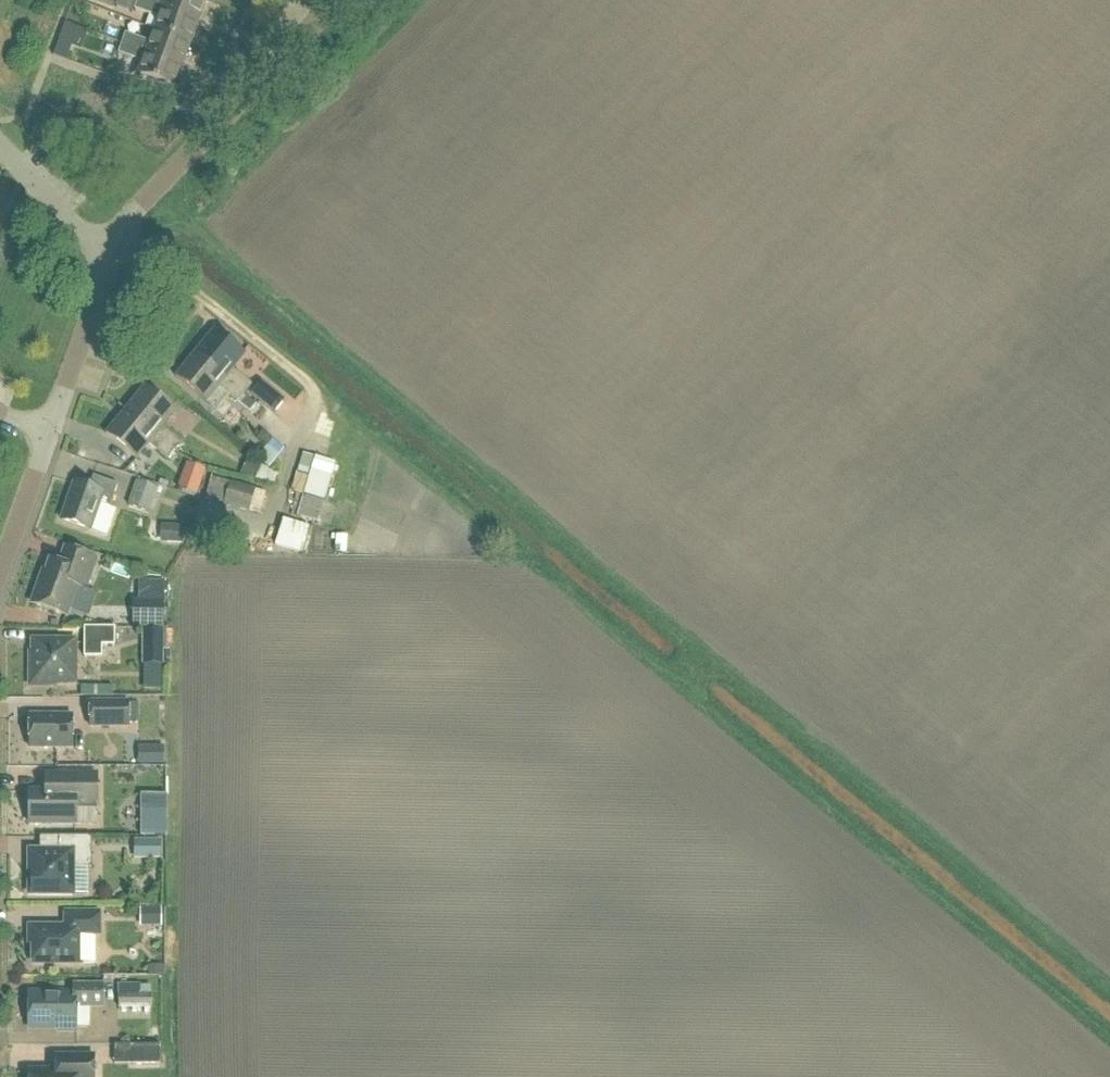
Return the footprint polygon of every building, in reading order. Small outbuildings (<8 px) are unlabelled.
[(96,6),(110,11),(114,0),(98,0),(96,6)] [(207,2),(203,0),(167,0),(167,1),(165,0),(139,0),(138,2),(199,24),(207,2)] [(191,46),(199,24),(138,2),(135,12),(160,21),(155,33),(191,46)] [(182,68),(191,46),(155,33),(151,45),(126,36),(122,46),(182,68)] [(59,42),(53,58),(66,63),(72,47),(59,42)] [(174,91),(182,68),(122,46),(119,56),(144,65),(139,78),(174,91)] [(252,387),(243,379),(242,380),(233,372),(246,356),(215,331),(195,355),(245,396),(246,395),(252,387)] [(244,397),(245,396),(195,355),(176,379),(206,404),(219,389),(228,396),(228,397),(248,414),(255,406),(244,397)] [(285,403),(261,384),(251,396),(274,415),(285,403)] [(126,412),(175,453),(182,444),(173,436),(172,437),(163,429),(176,413),(145,388),(126,412)] [(168,462),(175,453),(126,412),(106,436),(136,461),(149,445),(159,453),(158,454),(168,462)] [(258,460),(269,470),(285,451),(273,441),(258,460)] [(336,465),(314,459),(297,518),(318,524),(336,465)] [(188,466),(182,483),(199,488),(205,472),(188,466)] [(93,478),(89,490),(74,485),(61,522),(107,538),(116,512),(110,509),(118,487),(93,478)] [(149,515),(158,490),(136,482),(127,507),(149,515)] [(250,515),(256,491),(231,484),(225,508),(250,515)] [(270,547),(299,556),(308,529),(279,519),(270,547)] [(167,527),(167,545),(183,545),(184,528),(167,527)] [(86,590),(96,561),(65,550),(60,566),(50,562),(46,575),(43,574),(32,606),(66,618),(77,587),(86,590)] [(132,604),(131,629),(162,629),(162,605),(132,604)] [(113,629),(83,629),(83,659),(100,659),(101,647),(113,647),(113,629)] [(143,665),(161,665),(161,634),(143,634),(143,665)] [(75,686),(76,642),(32,642),(32,665),(30,666),(30,688),(53,688),(53,686),(75,686)] [(90,698),(90,688),(80,688),(80,698),(90,698)] [(128,730),(128,701),(88,701),(88,730),(128,730)] [(72,750),(73,718),(29,718),(29,750),(72,750)] [(150,748),(150,765),(163,765),(163,748),(150,748)] [(45,776),(45,793),(29,793),(29,826),(75,826),(97,826),(97,806),(97,776),(61,776),(45,776)] [(139,835),(156,835),(157,812),(157,809),(139,809),(139,835)] [(91,870),(92,838),(59,838),(59,853),(29,853),(29,896),(73,896),(73,870),(91,870)] [(133,861),(160,861),(159,841),(133,841),(133,861)] [(29,929),(29,946),(33,946),(33,965),(81,965),(81,936),(99,936),(99,913),(66,913),(66,928),(29,929)] [(117,1010),(150,1010),(149,986),(117,986),(117,1010)] [(76,1034),(76,1009),(102,1009),(102,987),(74,987),(74,996),(29,996),(29,1029),(58,1029),(58,1034),(76,1034)] [(133,1047),(133,1066),(158,1066),(158,1047),(133,1047)] [(94,1057),(56,1057),(56,1072),(29,1072),(29,1076),(94,1076),(94,1057)]
